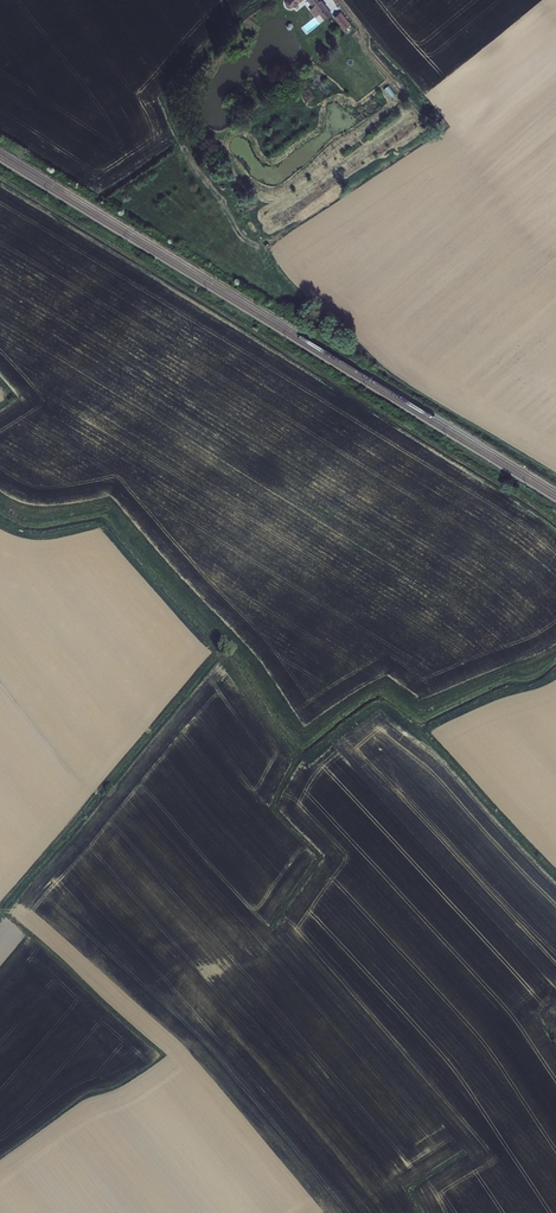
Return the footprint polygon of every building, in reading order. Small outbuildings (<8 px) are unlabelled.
[(320,14),(327,7),(321,0),(309,0),(320,14)] [(335,17),(345,29),(351,24),(341,12),(335,17)] [(389,88),(385,91),(391,97),(394,94),(389,88)]
